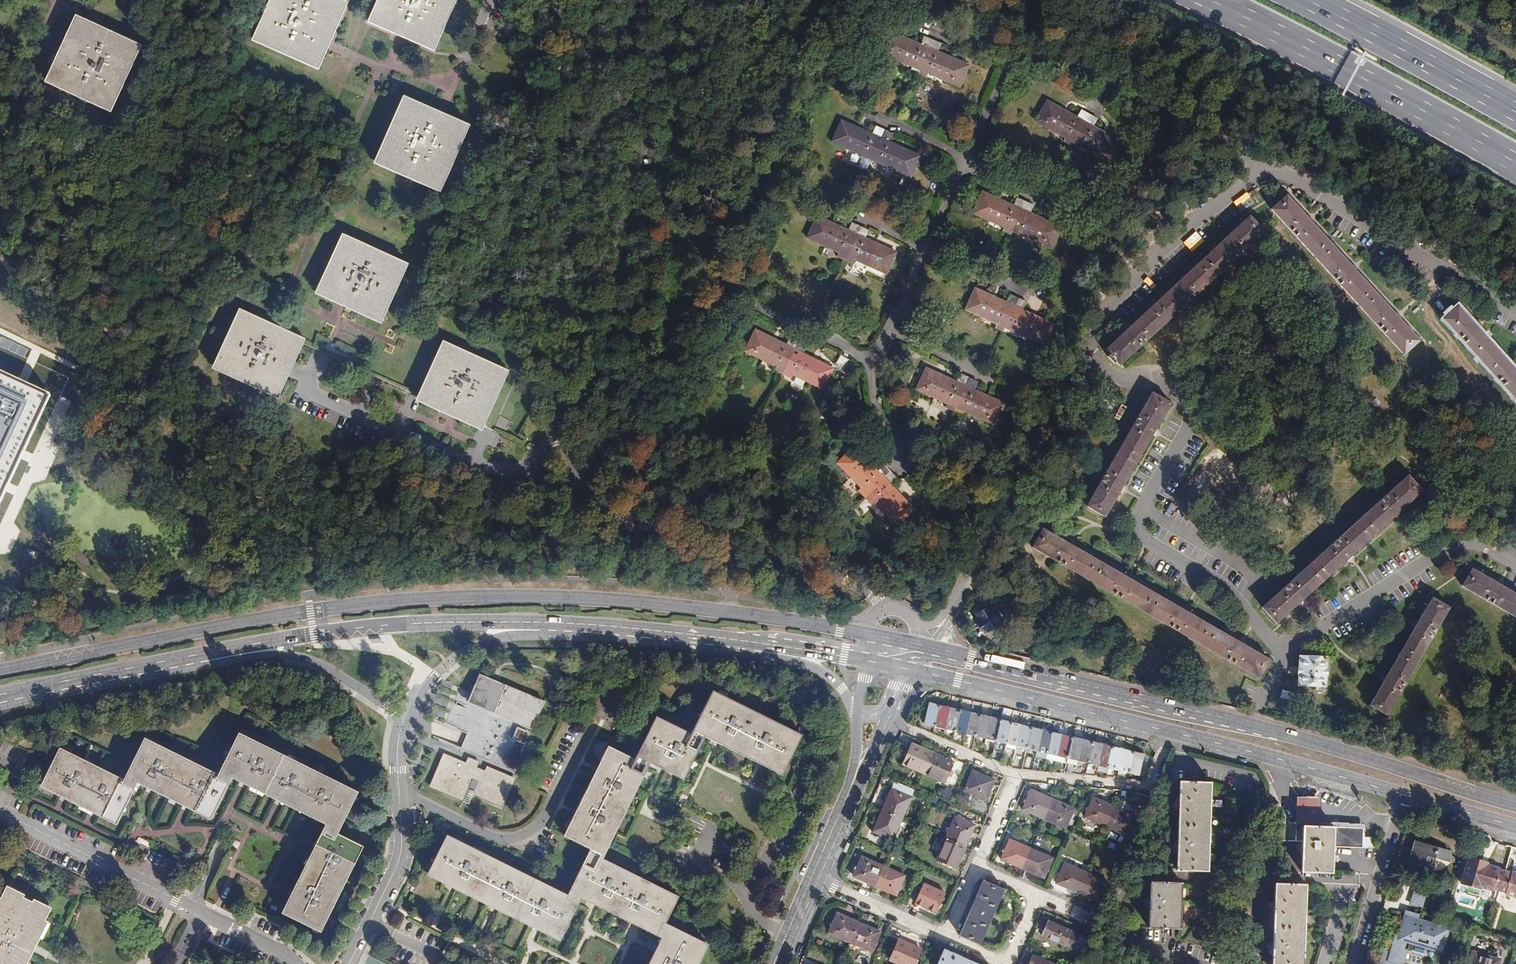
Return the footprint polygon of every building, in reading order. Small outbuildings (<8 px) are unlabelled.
[(341,5),(329,0),(275,0),(258,38),(315,64),(326,40),(341,5)] [(374,20),(403,32),(432,45),(451,0),(383,0),(374,20)] [(109,106),(136,48),(78,23),(65,51),(51,80),(109,106)] [(967,65),(935,51),(932,58),(925,55),(931,41),(922,37),(919,44),(888,31),(879,52),(958,86),(967,65)] [(932,58),(935,51),(939,44),(931,41),(925,55),(932,58)] [(685,87),(685,86),(686,84),(685,82),(685,81),(684,80),(682,79),(681,79),(679,79),(677,80),(676,81),(676,82),(675,84),(676,86),(677,87),(678,88),(680,89),(682,89),(683,88),(685,87)] [(1087,114),(1079,110),(1075,117),(1046,100),(1034,121),(1110,163),(1121,142),(1091,125),(1095,118),(1087,114)] [(439,186),(463,128),(436,116),(406,103),(380,161),(439,186)] [(891,134),(882,130),(876,144),(869,141),(872,134),(840,120),(831,141),(908,176),(918,155),(887,142),(891,134)] [(876,144),(882,130),(875,126),(872,134),(869,141),(876,144)] [(1022,202),(1015,199),(1011,206),(980,191),(970,212),(1049,248),(1059,227),(1028,213),(1031,206),(1022,202)] [(1240,212),(1253,203),(1246,192),(1232,201),(1240,212)] [(1402,355),(1418,341),(1399,320),(1401,318),(1399,315),(1396,312),(1394,314),(1355,271),(1357,269),(1354,266),(1351,263),(1350,265),(1310,222),(1312,220),(1310,218),(1307,215),(1305,217),(1286,195),(1270,210),(1402,355)] [(859,227),(850,223),(846,230),(816,216),(806,237),(884,273),(894,252),(863,238),(866,230),(859,227)] [(1115,362),(1119,366),(1262,233),(1248,217),(1227,237),(1224,235),(1222,237),(1219,239),(1221,241),(1179,281),(1177,279),(1174,281),(1171,284),(1173,286),(1130,326),(1129,324),(1126,326),(1123,329),(1125,331),(1104,350),(1108,354),(1106,357),(1112,364),(1115,362)] [(345,302),(379,317),(402,266),(345,240),(322,291),(345,302)] [(1016,299),(1008,295),(1004,303),(973,289),(963,309),(1042,345),(1052,324),(1021,311),(1025,303),(1016,299)] [(1515,372),(1515,371),(1515,369),(1515,367),(1513,365),(1511,367),(1477,329),(1479,327),(1476,324),(1475,322),(1472,324),(1457,306),(1442,319),(1515,402),(1515,373),(1515,372)] [(219,366),(276,392),(288,366),(299,341),(242,315),(219,366)] [(798,342),(789,338),(785,346),(753,331),(744,351),(821,389),(831,369),(801,354),(805,346),(798,342)] [(411,407),(488,444),(519,379),(442,342),(411,407)] [(967,379),(958,375),(955,382),(924,369),(914,389),(993,425),(1003,405),(972,390),(975,383),(967,379)] [(48,395),(0,373),(0,499),(48,395)] [(1096,376),(1092,373),(1085,384),(1089,387),(1096,376)] [(1153,428),(1167,402),(1149,392),(1085,506),(1103,516),(1117,491),(1120,492),(1122,489),(1124,487),(1121,485),(1149,434),(1152,435),(1153,432),(1155,429),(1153,428)] [(897,525),(913,509),(889,485),(894,479),(888,473),(882,466),(876,472),(852,447),(836,464),(897,525)] [(1260,608),(1275,623),(1297,603),(1299,605),(1302,602),(1304,600),(1302,599),(1345,560),(1347,561),(1350,559),(1352,557),(1351,555),(1394,516),(1396,518),(1399,515),(1401,513),(1399,511),(1421,491),(1407,475),(1260,608)] [(1258,678),(1268,659),(1243,645),(1244,642),(1241,641),(1238,639),(1236,641),(1186,612),(1187,610),(1184,608),(1180,606),(1179,608),(1129,580),(1130,577),(1127,576),(1124,574),(1123,576),(1073,547),(1074,545),(1072,544),(1068,542),(1067,543),(1041,529),(1030,547),(1258,678)] [(1501,586),(1502,584),(1499,582),(1495,580),(1494,582),(1471,569),(1461,586),(1515,618),(1515,595),(1501,586)] [(1382,682),(1368,706),(1386,715),(1448,608),(1431,598),(1417,621),(1414,620),(1413,623),(1411,626),(1413,628),(1386,675),(1383,674),(1381,678),(1380,680),(1382,682)] [(973,609),(976,614),(985,608),(982,604),(973,609)] [(985,608),(976,614),(975,614),(978,620),(975,621),(977,624),(976,627),(978,631),(982,631),(983,633),(988,630),(989,631),(990,632),(994,629),(995,626),(1000,623),(999,620),(999,618),(997,614),(994,613),(992,611),(990,612),(986,607),(985,608)] [(1325,658),(1299,657),(1299,667),(1297,667),(1297,673),(1298,673),(1298,684),(1324,685),(1324,674),(1325,674),(1325,668),(1324,668),(1325,658)] [(532,726),(544,700),(480,673),(472,691),(493,700),(489,708),(532,726)] [(1299,694),(1281,690),(1279,697),(1297,702),(1299,694)] [(762,760),(781,770),(798,737),(713,695),(696,727),(719,738),(762,760)] [(925,725),(936,727),(941,706),(930,704),(925,725)] [(941,706),(936,727),(946,730),(951,709),(941,706)] [(961,711),(951,709),(946,730),(956,732),(961,711)] [(961,711),(956,732),(966,735),(971,714),(961,711)] [(971,714),(966,735),(976,737),(981,716),(971,714)] [(981,716),(976,737),(986,739),(991,719),(981,716)] [(991,719),(986,739),(996,742),(1001,721),(991,719)] [(690,759),(699,741),(656,720),(640,753),(682,775),(690,759)] [(1001,721),(996,742),(1006,744),(1012,724),(1001,721)] [(1012,724),(1006,744),(1017,747),(1022,726),(1012,724)] [(525,742),(530,731),(518,726),(513,737),(525,742)] [(1022,726),(1017,747),(1027,749),(1032,729),(1022,726)] [(1032,729),(1027,749),(1037,752),(1042,731),(1032,729)] [(1042,731),(1037,752),(1047,754),(1052,734),(1042,731)] [(1052,734),(1047,754),(1057,757),(1062,736),(1052,734)] [(1062,736),(1057,757),(1067,759),(1072,738),(1062,736)] [(338,826),(355,794),(240,737),(224,769),(248,781),(283,798),(316,815),(338,826)] [(1072,738),(1067,759),(1069,760),(1065,775),(1074,776),(1082,741),(1072,738)] [(1082,741),(1074,776),(1081,777),(1085,763),(1087,764),(1092,743),(1082,741)] [(210,815),(226,782),(145,742),(129,774),(153,786),(190,804),(210,815)] [(1102,746),(1092,743),(1087,764),(1097,766),(1102,746)] [(924,773),(933,754),(912,744),(904,764),(924,773)] [(1112,748),(1102,746),(1097,766),(1107,769),(1112,748)] [(1112,748),(1107,769),(1118,771),(1123,751),(1112,748)] [(601,851),(606,840),(642,766),(610,749),(599,770),(578,813),(568,834),(581,841),(601,851)] [(1118,771),(1127,774),(1133,753),(1123,751),(1118,771)] [(116,820),(132,787),(60,752),(44,784),(67,795),(96,810),(116,820)] [(1133,753),(1127,774),(1138,776),(1143,756),(1133,753)] [(954,763),(933,754),(924,773),(945,782),(954,763)] [(515,778),(511,776),(488,767),(486,770),(477,766),(478,762),(469,759),(466,765),(444,756),(431,786),(463,799),(472,777),(481,780),(475,795),(503,806),(515,778)] [(994,781),(972,771),(964,791),(985,800),(990,790),(994,781)] [(1177,782),(1177,800),(1177,812),(1176,842),(1176,854),(1176,871),(1206,872),(1209,783),(1177,782)] [(883,811),(902,819),(912,797),(892,789),(883,811)] [(1043,819),(1052,800),(1031,790),(1022,810),(1043,819)] [(1104,826),(1112,807),(1091,797),(1083,817),(1104,826)] [(1072,809),(1052,800),(1043,819),(1064,829),(1072,809)] [(1280,805),(1267,804),(1267,841),(1295,842),(1295,851),(1302,851),(1301,871),(1332,872),(1334,846),(1362,847),(1363,827),(1314,825),(1314,822),(1288,821),(1280,805)] [(1134,816),(1112,807),(1104,826),(1125,836),(1134,816)] [(893,840),(902,819),(883,811),(873,832),(893,840)] [(945,839),(964,847),(969,836),(974,825),(955,817),(945,839)] [(287,912),(319,928),(358,847),(326,831),(315,853),(297,891),(287,912)] [(559,936),(576,902),(448,839),(431,873),(458,886),(484,899),(538,926),(559,936)] [(959,860),(964,847),(945,839),(936,860),(955,868),(959,860)] [(1000,859),(1021,869),(1030,849),(1009,840),(1000,859)] [(1445,850),(1413,841),(1406,865),(1428,871),(1432,858),(1443,861),(1448,860),(1445,850)] [(1030,849),(1021,869),(1042,878),(1051,858),(1030,849)] [(1500,889),(1506,872),(1500,870),(1501,867),(1488,864),(1481,862),(1482,859),(1470,856),(1462,883),(1480,889),(1481,886),(1493,889),(1493,887),(1500,889)] [(658,931),(674,899),(589,857),(573,889),(597,901),(639,922),(658,931)] [(853,876),(874,886),(883,867),(862,857),(853,876)] [(723,870),(726,863),(715,858),(711,864),(723,870)] [(1054,883),(1074,892),(1083,873),(1063,863),(1054,883)] [(883,867),(874,886),(896,895),(904,876),(883,867)] [(1506,872),(1500,889),(1506,891),(1506,893),(1515,896),(1515,873),(1512,872),(1512,873),(1506,872)] [(1083,873),(1074,892),(1096,901),(1104,882),(1083,873)] [(978,944),(1002,890),(983,881),(971,908),(959,935),(978,944)] [(1417,881),(1411,901),(1424,905),(1430,885),(1417,881)] [(1275,896),(1274,909),(1274,941),(1274,954),(1273,961),(1262,961),(1261,963),(1304,963),(1306,883),(1275,882),(1275,896)] [(1149,883),(1149,898),(1148,911),(1148,929),(1179,929),(1180,883),(1149,883)] [(944,893),(923,884),(915,903),(936,913),(944,893)] [(30,951),(28,950),(32,944),(34,944),(41,929),(40,929),(44,919),(45,920),(50,910),(6,889),(1,898),(3,899),(0,904),(0,963),(24,963),(30,951)] [(851,940),(860,920),(839,911),(830,931),(851,940)] [(1450,925),(1408,912),(1401,935),(1400,936),(1408,938),(1443,948),(1450,925)] [(882,930),(860,920),(851,940),(873,950),(882,930)] [(1081,953),(1088,939),(1048,920),(1042,935),(1081,953)] [(704,945),(670,928),(659,950),(653,963),(694,963),(704,945)] [(1408,938),(1400,936),(1401,935),(1397,934),(1393,947),(1386,945),(1381,963),(1384,963),(1394,963),(1396,957),(1401,958),(1408,938)] [(900,938),(891,958),(904,963),(914,963),(922,948),(900,938)] [(944,949),(938,963),(977,963),(944,949)] [(1499,957),(1473,949),(1469,963),(1497,963),(1499,957)] [(1033,954),(1029,963),(1054,963),(1033,954)]
